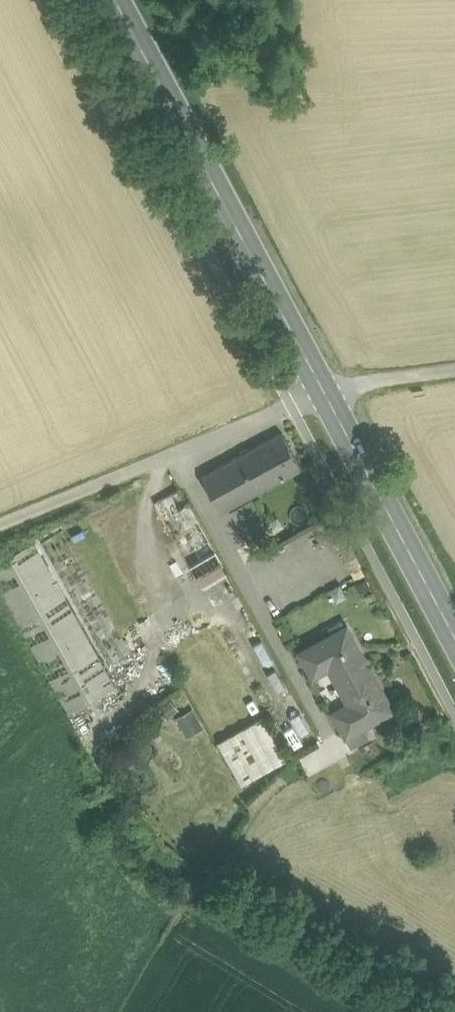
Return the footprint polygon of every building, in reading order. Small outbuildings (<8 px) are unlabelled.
[(283,433),(252,449),(272,484),(302,468),(283,433)] [(252,449),(203,476),(222,510),(222,511),(272,484),(252,449)] [(222,510),(203,476),(189,484),(208,518),(222,510)] [(216,552),(180,489),(155,502),(191,567),(216,552)] [(252,501),(232,511),(244,533),(264,523),(252,501)] [(152,639),(84,517),(41,542),(110,664),(152,639)] [(35,541),(0,561),(0,591),(69,714),(117,687),(35,541)] [(394,709),(348,625),(299,652),(314,678),(328,670),(346,702),(332,710),(346,736),(364,726),(394,709)] [(179,712),(191,708),(186,693),(174,697),(179,712)] [(170,699),(160,706),(169,718),(179,711),(170,699)] [(177,715),(185,735),(204,728),(196,707),(177,715)] [(263,718),(218,743),(242,786),(286,761),(263,718)] [(370,737),(364,726),(346,736),(352,747),(370,737)] [(300,754),(305,770),(330,761),(324,745),(300,754)]
